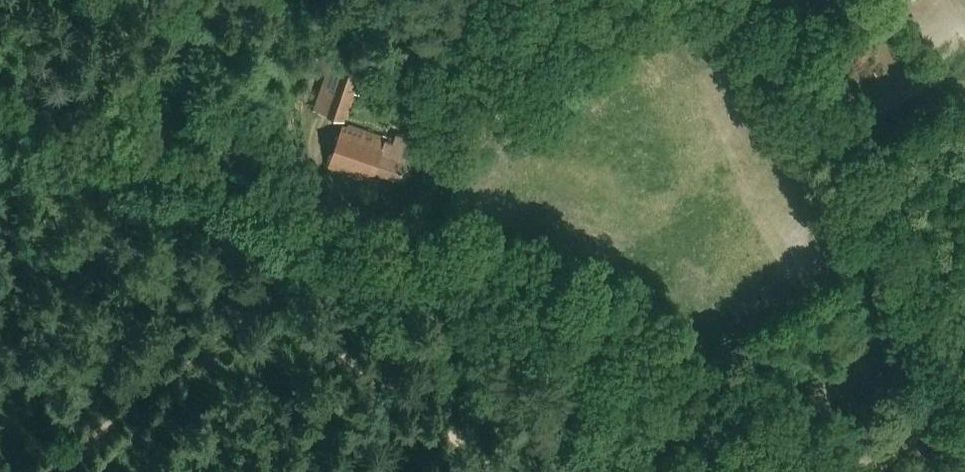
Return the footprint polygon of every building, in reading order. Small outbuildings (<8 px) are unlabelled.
[(331,62),(314,109),(344,119),(354,92),(360,94),(363,85),(368,87),(372,76),(331,62)] [(406,181),(419,142),(397,134),(394,143),(343,125),(329,166),(373,181),(376,171),(406,181)]
